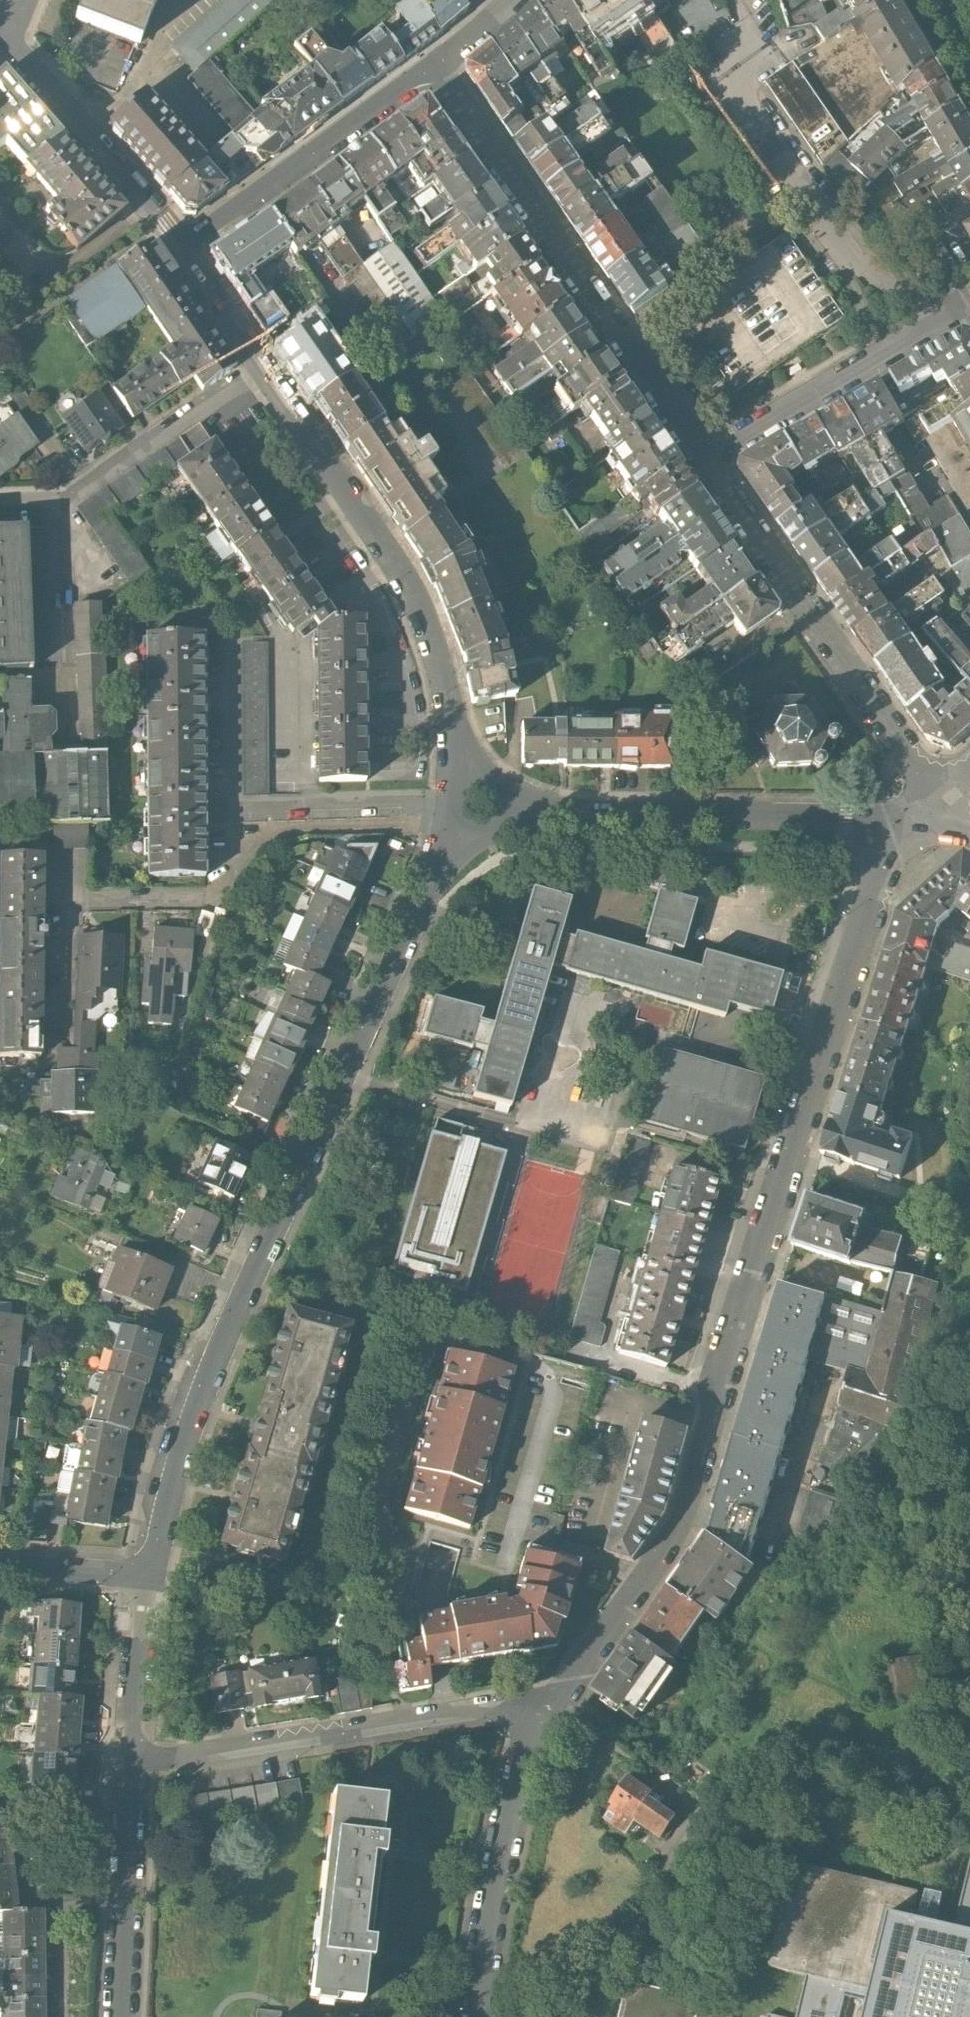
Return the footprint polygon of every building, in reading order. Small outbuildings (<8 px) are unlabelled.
[(76,16),(139,42),(156,0),(82,0),(76,16)] [(198,69),(208,60),(276,0),(228,0),(177,44),(198,69)] [(401,61),(438,35),(413,0),(407,0),(403,3),(394,10),(409,28),(401,34),(387,16),(375,25),(380,33),(401,61)] [(438,35),(445,27),(462,14),(467,9),(459,0),(413,0),(438,35)] [(561,36),(573,30),(603,78),(615,68),(604,50),(573,0),(543,0),(539,4),(561,36)] [(604,50),(636,31),(659,16),(649,0),(573,0),(604,50)] [(659,16),(673,7),(668,0),(649,0),(659,16)] [(858,18),(826,40),(799,59),(766,82),(823,166),(838,152),(861,131),(880,114),(905,90),(936,63),(900,0),(889,0),(858,18)] [(782,6),(785,13),(808,9),(820,2),(823,0),(780,0),(782,6)] [(854,11),(858,18),(889,0),(847,0),(854,11)] [(829,20),(820,2),(808,9),(785,13),(789,26),(813,21),(817,28),(829,20)] [(518,24),(548,67),(570,52),(561,36),(539,4),(524,19),(518,24)] [(829,20),(817,28),(826,40),(858,18),(854,11),(847,16),(840,12),(829,20)] [(659,16),(636,31),(649,50),(671,35),(659,16)] [(534,78),(553,105),(568,96),(548,67),(518,24),(513,29),(501,39),(496,43),(524,83),(534,78)] [(295,46),(311,67),(341,103),(371,82),(350,55),(331,71),(324,63),(331,58),(310,33),(295,46)] [(350,55),(371,82),(401,61),(380,33),(350,55)] [(524,83),(496,43),(489,50),(471,63),(470,75),(509,128),(527,114),(512,92),(524,83)] [(235,132),(257,113),(208,60),(198,69),(188,78),(235,132)] [(936,63),(905,90),(914,105),(949,84),(936,63)] [(266,106),(293,138),(341,103),(311,67),(262,102),(266,106)] [(27,161),(63,136),(5,70),(0,74),(0,143),(7,138),(27,161)] [(914,105),(918,113),(927,126),(961,106),(949,84),(914,105)] [(110,121),(170,190),(204,158),(145,90),(110,121)] [(914,105),(905,90),(880,114),(886,122),(914,105)] [(468,159),(427,99),(403,116),(397,120),(438,179),(468,159)] [(534,165),(599,117),(587,103),(555,130),(547,120),(519,143),(530,160),(534,165)] [(886,122),(882,124),(888,131),(892,134),(912,121),(910,118),(918,113),(914,105),(886,122)] [(235,132),(232,135),(242,148),(246,148),(246,152),(257,164),(293,138),(266,106),(257,113),(235,132)] [(927,126),(943,155),(875,196),(888,207),(896,202),(903,198),(917,190),(943,175),(969,159),(969,121),(961,106),(927,126)] [(886,122),(880,114),(861,131),(874,144),(888,131),(882,124),(886,122)] [(536,169),(550,188),(580,164),(572,154),(608,130),(599,117),(534,165),(536,169)] [(438,179),(397,120),(388,126),(369,140),(393,176),(408,165),(424,188),(438,179)] [(874,144),(852,165),(870,181),(906,147),(901,142),(900,143),(892,134),(888,131),(874,144)] [(204,158),(170,190),(184,209),(195,210),(226,187),(214,172),(242,148),(232,135),(204,158)] [(78,247),(124,207),(63,136),(27,161),(62,203),(49,213),(78,247)] [(393,176),(369,140),(343,158),(339,162),(363,197),(389,235),(405,224),(394,208),(395,207),(386,194),(381,192),(380,193),(377,188),(393,176)] [(561,205),(563,208),(636,154),(629,144),(587,175),(580,164),(550,188),(561,205)] [(242,148),(214,172),(226,187),(257,164),(246,152),(246,148),(242,148)] [(888,207),(875,196),(864,186),(870,181),(852,165),(838,152),(823,166),(848,201),(880,215),(924,253),(928,248),(932,243),(888,207)] [(582,236),(585,240),(620,215),(610,202),(648,174),(636,154),(563,208),(566,212),(582,236)] [(438,179),(424,188),(409,198),(430,227),(451,212),(487,188),(485,183),(471,163),(468,159),(438,179)] [(943,175),(948,184),(923,199),(917,190),(903,198),(896,202),(915,218),(969,186),(969,159),(943,175)] [(345,210),(363,197),(339,162),(323,173),(309,183),(337,224),(349,215),(345,210)] [(337,224),(309,183),(276,206),(270,211),(292,244),(297,251),(322,233),(327,241),(323,244),(345,276),(363,263),(337,224)] [(643,199),(657,222),(675,207),(659,186),(643,199)] [(896,202),(888,207),(932,243),(935,239),(939,234),(935,229),(951,219),(948,215),(950,214),(955,223),(969,214),(969,186),(915,218),(896,202)] [(487,188),(451,212),(457,222),(415,251),(425,266),(458,244),(505,212),(500,206),(491,192),(487,188)] [(636,239),(644,251),(684,221),(675,207),(657,222),(636,239)] [(292,244),(270,211),(242,229),(212,249),(234,283),(246,275),(292,244)] [(505,212),(458,244),(475,269),(487,261),(521,237),(509,220),(505,212)] [(942,230),(969,242),(969,214),(955,223),(942,230)] [(633,260),(644,251),(636,239),(620,215),(585,240),(594,253),(598,259),(611,278),(633,260)] [(684,221),(644,251),(655,269),(678,250),(693,274),(710,261),(684,221)] [(678,308),(696,333),(732,385),(737,392),(824,332),(846,317),(821,283),(809,265),(802,255),(795,244),(787,234),(678,308)] [(87,344),(147,304),(184,279),(155,237),(58,301),(87,344)] [(471,287),(481,301),(492,294),(539,261),(525,243),(521,237),(487,261),(494,271),(472,286),(471,287)] [(393,241),(363,263),(414,336),(444,316),(432,298),(416,273),(393,241)] [(625,299),(628,303),(649,286),(633,260),(611,278),(625,299)] [(539,261),(492,294),(520,334),(530,328),(567,303),(553,282),(539,261)] [(414,336),(363,263),(345,276),(395,349),(414,336)] [(268,292),(261,297),(246,275),(234,283),(266,330),(285,317),(268,292)] [(471,287),(472,286),(464,276),(432,298),(444,316),(449,323),(481,301),(471,287)] [(147,304),(174,344),(211,319),(184,279),(147,304)] [(567,303),(530,328),(539,342),(495,371),(504,384),(585,329),(582,324),(567,303)] [(211,319),(174,344),(195,376),(202,386),(239,362),(211,319)] [(353,375),(315,320),(277,347),(314,402),(315,401),(351,377),(353,375)] [(585,329),(504,384),(513,397),(557,367),(566,380),(603,355),(588,332),(585,329)] [(907,410),(969,369),(969,337),(892,381),(907,410)] [(133,417),(195,376),(174,344),(111,386),(124,404),(133,417)] [(529,420),(538,434),(545,429),(559,420),(583,403),(619,378),(608,362),(603,355),(566,380),(555,388),(562,398),(529,420)] [(351,377),(315,401),(330,424),(345,445),(380,421),(381,421),(351,377)] [(616,451),(652,426),(635,402),(619,378),(583,403),(616,451)] [(912,476),(930,509),(949,497),(925,448),(912,421),(907,410),(892,381),(852,404),(849,406),(895,486),(912,476)] [(109,382),(101,388),(116,410),(124,404),(111,386),(109,382)] [(969,422),(969,386),(955,396),(960,406),(933,421),(942,438),(969,422)] [(116,410),(101,388),(62,413),(87,449),(125,423),(116,410)] [(30,413),(37,408),(24,389),(12,397),(25,416),(30,413)] [(821,422),(844,458),(849,463),(859,455),(881,496),(895,486),(849,406),(844,409),(821,422)] [(0,424),(0,477),(18,465),(20,459),(41,444),(19,411),(0,424)] [(933,421),(928,411),(912,421),(925,448),(934,443),(942,438),(933,421)] [(559,420),(545,429),(552,440),(566,430),(559,420)] [(380,421),(345,445),(377,493),(398,525),(405,536),(441,512),(434,501),(445,494),(436,481),(431,485),(420,468),(436,458),(426,443),(410,454),(402,441),(407,438),(398,425),(387,432),(380,421)] [(789,440),(808,473),(814,483),(844,458),(821,422),(793,438),(789,440)] [(942,438),(934,443),(969,510),(969,422),(942,438)] [(616,451),(609,455),(636,493),(678,463),(665,445),(652,426),(616,451)] [(215,523),(254,496),(215,439),(175,465),(215,523)] [(789,440),(748,464),(759,480),(791,526),(809,512),(793,486),(808,473),(789,440)] [(147,461),(78,497),(96,533),(131,515),(127,508),(162,490),(147,461)] [(656,515),(658,514),(695,488),(690,481),(682,470),(678,463),(636,493),(633,495),(639,503),(643,500),(647,497),(652,503),(650,507),(656,515)] [(912,476),(895,486),(902,499),(913,518),(930,509),(912,476)] [(806,548),(826,577),(857,556),(846,539),(902,499),(895,486),(881,496),(869,504),(806,548)] [(604,567),(615,584),(677,541),(713,515),(709,508),(700,495),(695,488),(658,514),(672,533),(668,536),(665,531),(659,529),(604,567)] [(791,526),(806,548),(869,504),(861,490),(826,517),(817,505),(809,512),(791,526)] [(639,503),(633,495),(579,532),(596,557),(612,546),(606,535),(644,509),(643,500),(639,503)] [(254,496),(215,523),(237,553),(275,526),(254,496)] [(898,528),(903,538),(914,551),(934,537),(960,519),(954,508),(919,531),(913,518),(898,528)] [(441,512),(405,536),(425,565),(433,581),(446,615),(487,599),(472,560),(465,548),(442,511),(441,512)] [(713,515),(677,541),(680,546),(696,568),(733,543),(722,527),(713,515)] [(969,567),(969,537),(960,519),(934,537),(942,554),(955,579),(969,567)] [(30,664),(22,522),(0,523),(0,666),(30,664)] [(237,553),(268,597),(306,571),(275,526),(237,553)] [(872,581),(881,597),(942,554),(934,537),(914,551),(872,581)] [(826,577),(843,602),(872,581),(914,551),(903,538),(863,567),(857,556),(826,577)] [(680,546),(677,541),(615,584),(626,600),(678,564),(677,548),(680,546)] [(677,633),(756,578),(753,572),(733,543),(696,568),(710,588),(683,606),(676,597),(660,608),(677,633)] [(969,603),(969,567),(955,579),(969,603)] [(330,606),(306,571),(268,597),(292,632),(330,606)] [(663,653),(675,666),(702,647),(699,644),(724,626),(721,623),(730,616),(745,636),(780,612),(761,585),(756,578),(677,633),(658,646),(663,653)] [(881,597),(872,581),(843,602),(867,638),(896,619),(881,597)] [(886,666),(917,646),(904,625),(909,621),(916,624),(955,598),(946,584),(896,619),(867,638),(886,666)] [(101,599),(76,600),(79,716),(104,716),(101,599)] [(487,599),(446,615),(452,626),(463,657),(504,641),(487,599)] [(317,619),(320,778),(366,777),(365,751),(364,698),(363,645),(362,618),(317,619)] [(240,624),(241,790),(271,790),(269,623),(240,624)] [(943,627),(931,638),(969,687),(969,662),(943,627)] [(137,629),(137,711),(205,711),(205,629),(137,629)] [(515,696),(504,641),(463,657),(467,678),(472,705),(515,696)] [(952,691),(921,643),(917,646),(886,666),(919,714),(943,697),(952,691)] [(106,827),(106,746),(49,746),(49,707),(29,707),(29,680),(0,680),(0,827),(106,827)] [(741,697),(733,713),(740,725),(719,738),(729,754),(744,745),(758,767),(770,760),(774,767),(812,765),(812,767),(813,768),(814,769),(815,769),(816,769),(817,770),(818,770),(819,769),(821,769),(821,768),(822,766),(823,765),(823,764),(823,763),(822,762),(825,763),(826,761),(827,761),(831,754),(834,747),(833,746),(834,744),(832,743),(833,743),(834,742),(836,741),(837,740),(837,739),(837,738),(837,736),(837,735),(836,734),(835,733),(833,732),(832,732),(831,732),(829,732),(809,700),(799,701),(799,693),(794,685),(785,686),(781,693),(781,701),(771,702),(759,696),(741,697)] [(953,710),(943,697),(919,714),(941,747),(963,749),(969,742),(969,693),(953,710)] [(137,711),(137,794),(205,794),(205,711),(137,711)] [(564,712),(563,723),(564,769),(613,771),(612,725),(595,725),(595,711),(564,712)] [(612,723),(612,725),(613,771),(671,771),(671,717),(650,717),(651,721),(627,721),(627,717),(617,717),(612,723)] [(563,723),(521,725),(522,770),(564,769),(563,723)] [(205,876),(205,794),(137,794),(137,876),(205,876)] [(335,849),(323,873),(359,888),(369,864),(344,853),(335,849)] [(45,920),(44,851),(0,852),(0,920),(45,920)] [(966,855),(912,903),(899,915),(886,954),(926,967),(939,927),(938,927),(950,916),(949,915),(957,909),(969,891),(969,858),(966,855)] [(323,873),(313,896),(348,911),(359,888),(323,873)] [(957,909),(969,919),(969,891),(957,909)] [(694,902),(659,892),(645,938),(647,939),(643,954),(576,935),(575,940),(560,936),(569,902),(533,892),(494,1026),(479,1022),(482,1012),(435,999),(425,1034),(471,1048),(472,1046),(487,1051),(474,1095),(510,1106),(551,966),(566,971),(723,1016),(727,1005),(768,1017),(780,976),(705,955),(700,971),(667,961),(671,946),(681,949),(694,902)] [(313,896),(303,918),(338,934),(348,911),(313,896)] [(303,918),(293,942),(328,957),(338,934),(303,918)] [(45,988),(45,920),(0,920),(0,988),(45,988)] [(191,928),(141,927),(138,1023),(188,1025),(191,928)] [(72,1048),(118,1049),(121,932),(76,931),(72,1048)] [(318,979),(328,957),(293,942),(284,965),(296,970),(318,979)] [(875,990),(864,1023),(905,1036),(926,967),(886,954),(875,990)] [(296,970),(285,993),(320,1007),(330,984),(318,979),(296,970)] [(45,988),(0,988),(0,1056),(45,1056),(45,988)] [(310,1030),(320,1007),(285,993),(275,1015),(310,1030)] [(299,1054),(310,1030),(275,1015),(264,1038),(299,1054)] [(853,1060),(843,1091),(883,1104),(905,1036),(864,1023),(853,1060)] [(264,1038),(254,1061),(289,1077),(299,1054),(264,1038)] [(763,1079),(663,1050),(643,1122),(743,1150),(763,1079)] [(254,1061),(244,1084),(278,1099),(289,1077),(254,1061)] [(106,1066),(48,1066),(48,1119),(106,1120),(106,1066)] [(268,1122),(278,1099),(244,1084),(233,1107),(268,1122)] [(883,1104),(843,1091),(823,1153),(855,1164),(900,1178),(912,1138),(895,1133),(893,1139),(874,1133),(883,1104)] [(434,1132),(431,1132),(391,1273),(465,1295),(506,1153),(459,1140),(463,1126),(437,1119),(434,1132)] [(650,1140),(628,1134),(609,1200),(631,1206),(650,1140)] [(251,1160),(205,1139),(188,1177),(233,1198),(251,1160)] [(108,1163),(74,1149),(54,1198),(88,1212),(108,1163)] [(673,1167),(660,1214),(706,1227),(719,1181),(673,1167)] [(115,1188),(127,1192),(133,1177),(120,1173),(115,1188)] [(863,1229),(867,1216),(809,1197),(793,1245),(817,1253),(851,1264),(851,1263),(863,1229)] [(223,1223),(176,1203),(161,1239),(208,1259),(223,1223)] [(660,1214),(646,1260),(693,1273),(706,1227),(660,1214)] [(900,1239),(863,1229),(851,1263),(893,1273),(900,1239)] [(619,1252),(596,1246),(569,1338),(600,1347),(606,1328),(604,1326),(599,1324),(619,1252)] [(154,1310),(170,1269),(122,1251),(106,1291),(154,1310)] [(666,1366),(693,1273),(646,1260),(620,1352),(666,1366)] [(882,1313),(826,1298),(807,1358),(849,1369),(839,1404),(816,1464),(812,1472),(820,1479),(834,1467),(846,1485),(894,1440),(885,1430),(890,1426),(884,1421),(898,1427),(923,1393),(917,1388),(930,1341),(922,1339),(937,1283),(893,1273),(882,1313)] [(768,1323),(758,1354),(803,1368),(807,1358),(826,1298),(780,1285),(770,1316),(768,1323)] [(285,1304),(262,1387),(332,1406),(356,1324),(285,1304)] [(20,1325),(0,1323),(0,1348),(17,1350),(20,1325)] [(118,1336),(110,1360),(152,1374),(160,1349),(118,1336)] [(17,1350),(0,1348),(0,1374),(14,1376),(17,1350)] [(447,1351),(402,1509),(470,1528),(485,1478),(515,1370),(447,1351)] [(745,1396),(733,1434),(779,1448),(803,1368),(758,1354),(745,1396)] [(110,1360),(102,1385),(144,1398),(152,1374),(110,1360)] [(14,1376),(0,1374),(0,1400),(11,1401),(14,1376)] [(102,1385),(95,1408),(137,1421),(144,1398),(102,1385)] [(262,1387),(241,1459),(311,1479),(332,1406),(262,1387)] [(11,1401),(0,1400),(0,1426),(8,1427),(11,1401)] [(95,1408),(87,1431),(129,1444),(137,1421),(95,1408)] [(606,1552),(634,1559),(666,1513),(689,1428),(645,1414),(635,1449),(621,1496),(608,1544),(606,1552)] [(707,1533),(744,1559),(779,1448),(733,1434),(716,1489),(711,1504),(715,1506),(707,1533)] [(82,1437),(77,1462),(122,1471),(127,1445),(82,1437)] [(286,1566),(311,1479),(241,1459),(218,1547),(286,1566)] [(77,1462),(72,1487),(117,1496),(122,1471),(77,1462)] [(72,1487),(67,1512),(111,1521),(117,1496),(72,1487)] [(67,1512),(62,1537),(106,1546),(111,1521),(67,1512)] [(668,1585),(705,1610),(716,1619),(752,1565),(744,1559),(707,1533),(705,1531),(686,1559),(668,1585)] [(571,1553),(528,1540),(513,1596),(508,1597),(452,1607),(435,1610),(419,1612),(422,1634),(407,1636),(399,1637),(404,1666),(399,1667),(403,1690),(434,1685),(431,1665),(444,1663),(467,1659),(561,1645),(583,1556),(571,1553)] [(635,1632),(672,1658),(705,1610),(668,1585),(652,1607),(635,1632)] [(78,1637),(80,1606),(36,1602),(35,1618),(39,1618),(38,1633),(78,1637)] [(612,1664),(594,1691),(635,1719),(675,1661),(672,1658),(635,1632),(612,1664)] [(75,1666),(78,1637),(38,1633),(35,1663),(75,1666)] [(916,1697),(909,1658),(878,1664),(885,1703),(916,1697)] [(286,1663),(290,1693),(321,1689),(317,1660),(286,1663)] [(73,1697),(75,1666),(35,1663),(33,1693),(73,1697)] [(290,1693),(286,1663),(256,1667),(259,1686),(273,1685),(274,1695),(290,1693)] [(259,1686),(256,1667),(223,1672),(227,1710),(261,1706),(259,1686)] [(344,1680),(347,1710),(371,1708),(367,1677),(344,1680)] [(78,1728),(81,1697),(73,1697),(33,1693),(32,1710),(40,1710),(39,1725),(78,1728)] [(76,1758),(78,1728),(39,1725),(36,1754),(76,1758)] [(74,1787),(76,1758),(36,1754),(34,1784),(74,1787)] [(304,1801),(300,1778),(176,1797),(179,1820),(304,1801)] [(652,1797),(629,1781),(612,1805),(615,1807),(606,1821),(628,1836),(637,1822),(662,1840),(676,1819),(649,1801),(652,1797)] [(369,1793),(330,1788),(306,1996),(363,2002),(369,1952),(381,1848),(387,1795),(369,1793)] [(8,1821),(0,1822),(0,1845),(11,1844),(8,1821)] [(11,1844),(0,1845),(0,1867),(13,1866),(11,1844)] [(959,1930),(915,1920),(921,1892),(796,1863),(772,1967),(809,1976),(799,2016),(838,2016),(844,1990),(866,1995),(862,2016),(969,2016),(969,1882),(959,1930)] [(13,1866),(0,1867),(0,1889),(15,1887),(13,1866)] [(15,1887),(0,1889),(0,1912),(3,1912),(3,1910),(18,1910),(15,1887)] [(44,1933),(44,1910),(18,1910),(3,1910),(3,1912),(3,1933),(44,1933)] [(44,1955),(44,1933),(3,1933),(3,1955),(44,1955)] [(44,1977),(44,1955),(3,1955),(3,1978),(44,1977)] [(44,1999),(44,1977),(3,1978),(4,2000),(44,1999)] [(629,1984),(621,2016),(734,2016),(736,2009),(629,1984)] [(44,1999),(4,2000),(0,2000),(0,2016),(45,2016),(44,1999)] [(283,2010),(258,2007),(257,2016),(282,2016),(283,2010)]
